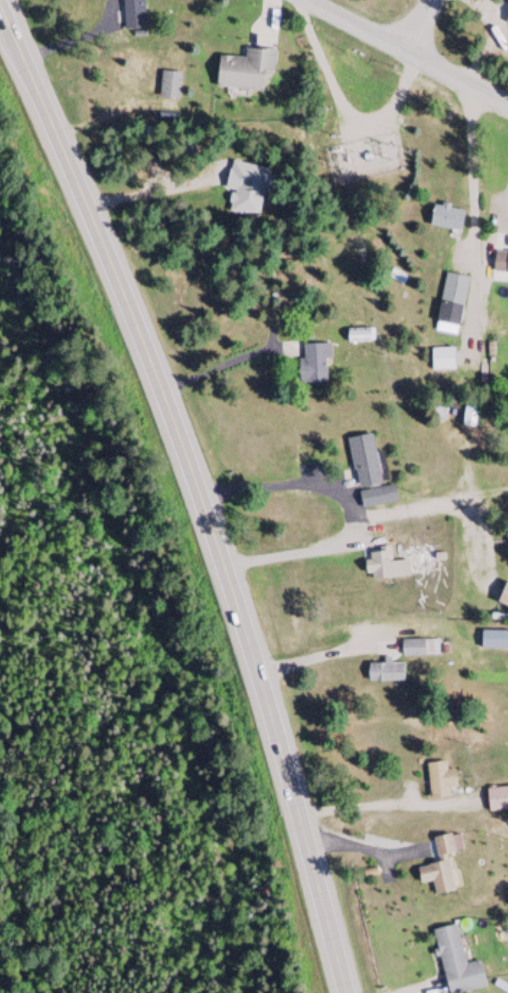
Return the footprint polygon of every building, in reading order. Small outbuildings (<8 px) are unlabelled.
[(124,29),(145,29),(145,0),(123,0),(124,29)] [(246,58),(218,56),(216,87),(262,90),(263,73),(274,74),(276,50),(246,48),(246,58)] [(160,98),(180,100),(182,73),(162,71),(160,98)] [(261,220),(271,171),(232,163),(226,191),(233,192),(228,214),(261,220)] [(461,234),(465,212),(434,205),(429,227),(461,234)] [(496,253),(495,276),(507,276),(507,254),(496,253)] [(402,277),(394,272),(390,278),(398,284),(402,277)] [(435,333),(458,337),(469,279),(446,275),(435,333)] [(299,384),(327,383),(326,362),(331,361),(331,345),(305,346),(305,361),(299,361),(299,384)] [(455,372),(455,350),(432,350),(432,372),(455,372)] [(445,414),(439,407),(433,412),(438,419),(445,414)] [(359,491),(383,486),(372,435),(349,441),(359,491)] [(397,503),(394,488),(360,495),(363,510),(397,503)] [(372,581),(410,578),(409,562),(391,563),(390,550),(369,552),(370,566),(364,566),(365,575),(372,575),(372,581)] [(504,585),(497,607),(507,610),(507,587),(504,585)] [(507,651),(507,632),(482,632),(482,651),(507,651)] [(440,657),(440,642),(402,642),(402,657),(440,657)] [(405,683),(405,664),(385,664),(385,665),(368,665),(368,683),(405,683)] [(447,772),(447,764),(427,765),(430,801),(451,800),(451,791),(457,790),(455,771),(447,772)] [(487,790),(488,812),(507,811),(507,789),(487,790)] [(434,840),(439,865),(417,870),(421,886),(433,883),(435,897),(454,893),(446,856),(455,854),(451,836),(434,840)] [(486,989),(480,963),(465,966),(457,927),(434,932),(447,992),(468,992),(486,989)]
